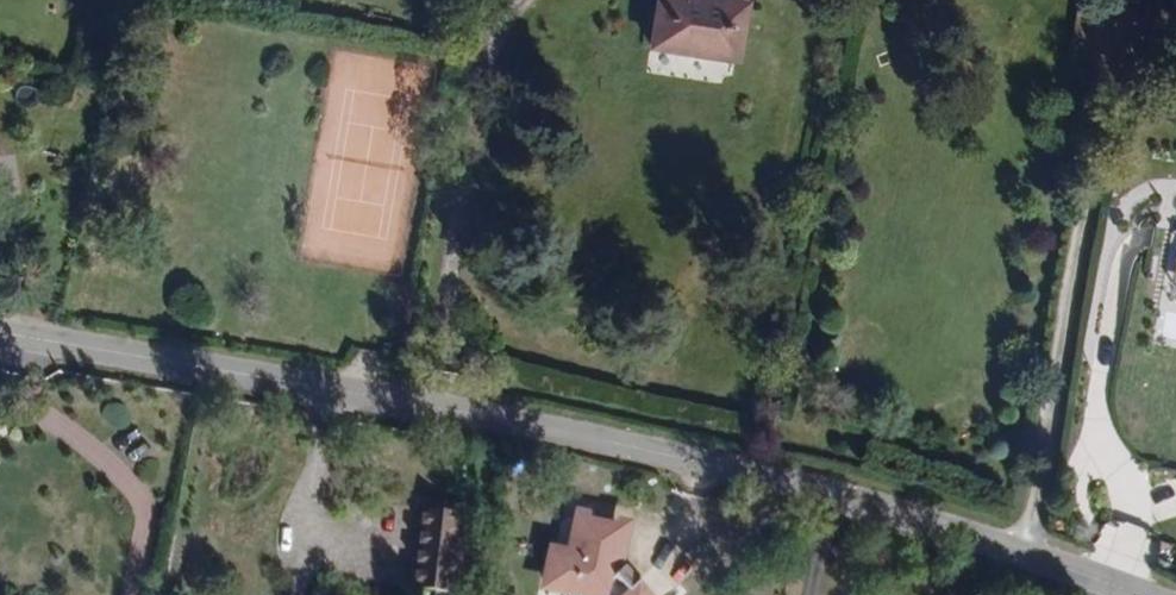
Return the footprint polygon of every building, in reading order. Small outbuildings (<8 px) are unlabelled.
[(742,0),(721,0),(721,2),(714,1),(709,0),(660,0),(653,45),(733,57),(742,0)] [(455,592),(465,513),(424,509),(414,587),(455,592)] [(615,561),(622,528),(582,521),(574,559),(557,555),(552,586),(565,588),(567,594),(647,594),(615,561)] [(663,550),(651,566),(674,585),(687,569),(663,550)]
